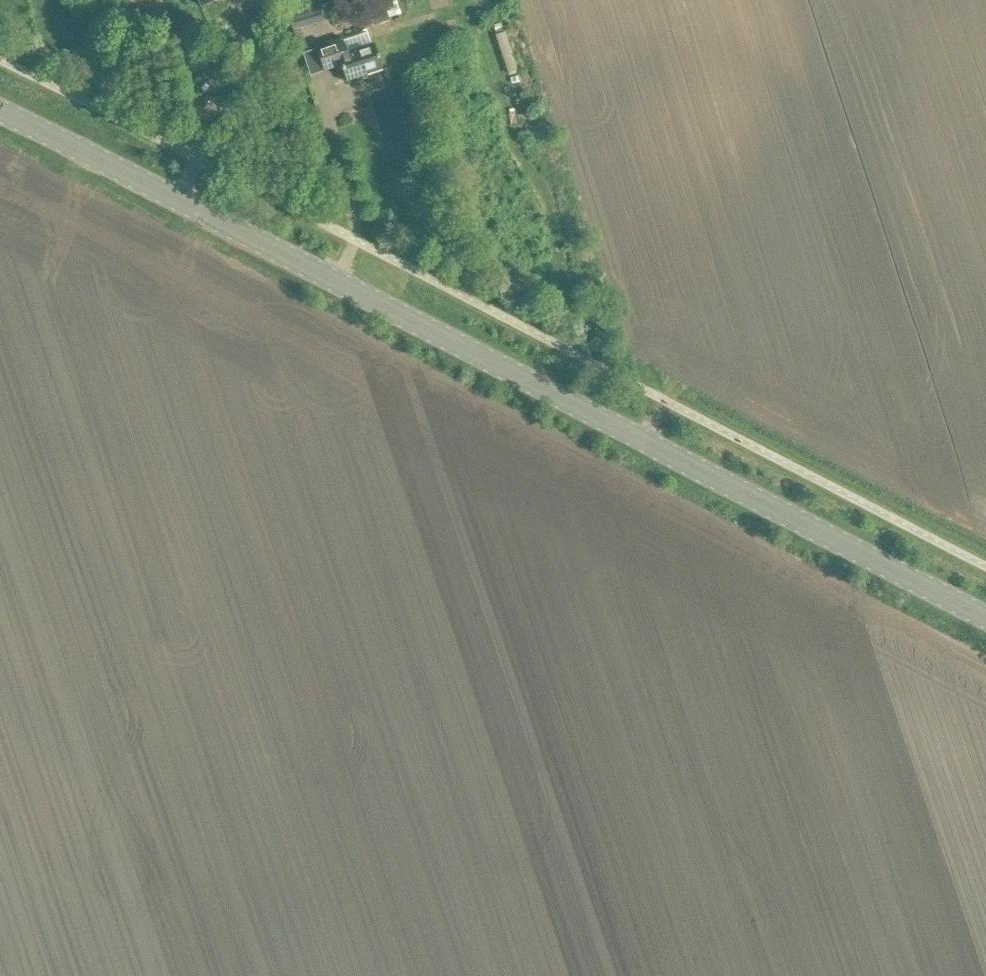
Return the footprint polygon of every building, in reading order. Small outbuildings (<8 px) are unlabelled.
[(387,22),(380,0),(366,0),(374,26),(387,22)] [(388,16),(401,12),(397,0),(383,0),(388,16)] [(292,31),(322,21),(317,5),(287,15),(292,31)] [(314,48),(315,50),(300,55),(307,77),(323,72),(323,74),(341,68),(346,83),(383,71),(374,45),(348,54),(344,42),(342,38),(314,48)] [(322,187),(327,178),(314,171),(310,180),(322,187)]
